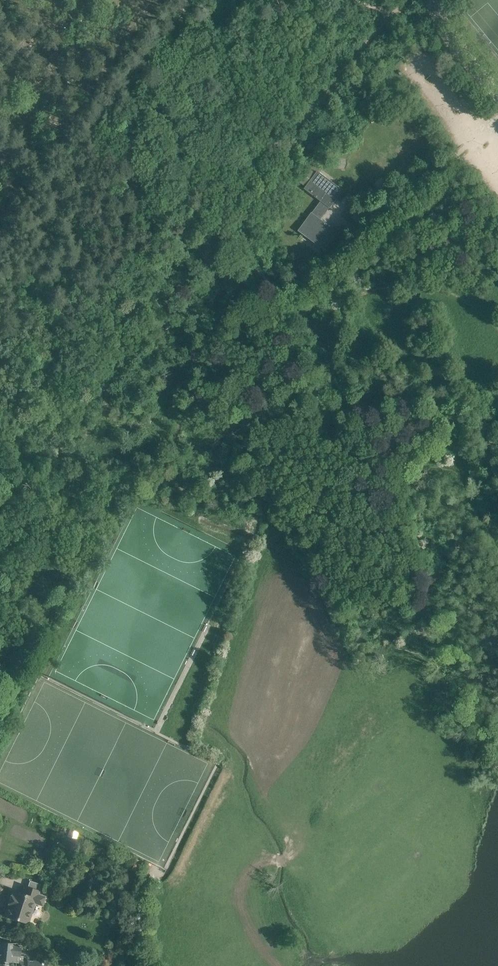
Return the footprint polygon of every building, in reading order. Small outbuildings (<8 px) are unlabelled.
[(305,188),(322,200),(312,213),(312,212),(299,230),(324,248),(337,231),(321,219),(330,206),(343,189),(318,171),(305,188)] [(23,893),(15,890),(14,892),(13,891),(9,902),(11,902),(7,915),(27,922),(34,901),(42,904),(45,896),(37,894),(39,890),(25,885),(23,893)] [(23,960),(23,956),(20,955),(21,944),(15,944),(15,943),(0,941),(0,960),(1,960),(1,963),(8,964),(9,961),(17,962),(22,962),(23,960)]
